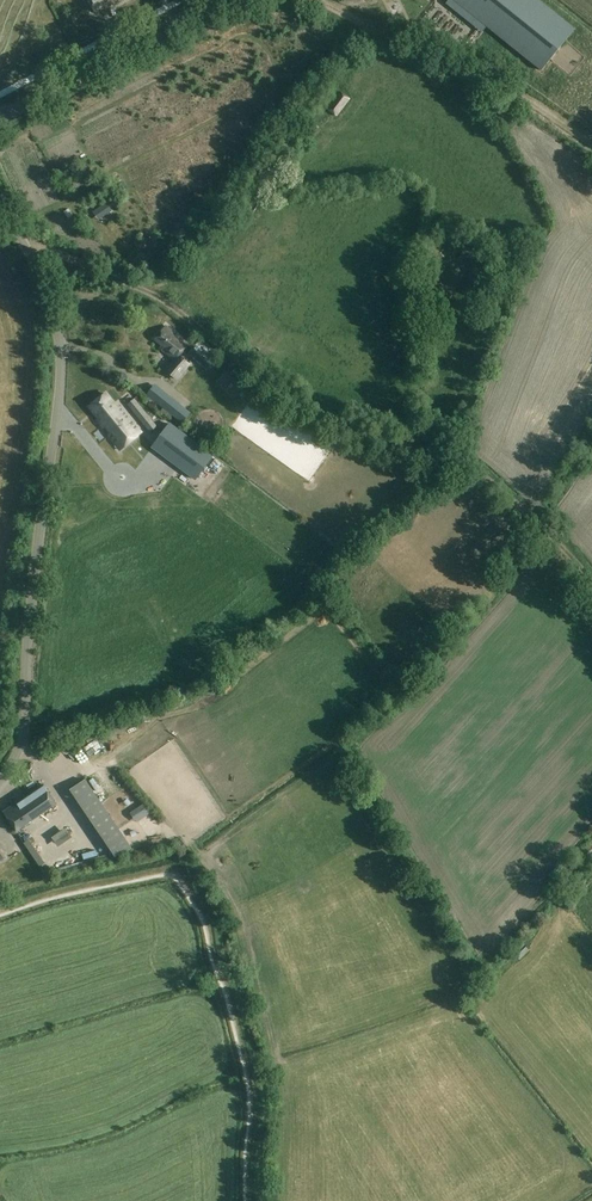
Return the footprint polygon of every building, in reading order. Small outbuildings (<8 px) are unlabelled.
[(124,0),(88,0),(95,12),(113,2),(114,5),(124,0)] [(541,71),(574,29),(538,0),(453,0),(541,71)] [(340,91),(327,108),(337,115),(350,99),(340,91)] [(300,139),(295,134),(291,138),(297,143),(300,139)] [(300,150),(296,155),(300,158),(304,152),(300,150)] [(281,160),(277,157),(268,169),(273,172),(281,160)] [(98,214),(105,223),(118,214),(111,204),(98,214)] [(188,345),(165,326),(155,339),(161,345),(159,347),(174,361),(166,371),(175,379),(188,364),(179,356),(188,345)] [(199,341),(188,353),(208,368),(218,356),(199,341)] [(164,394),(155,386),(146,397),(156,405),(157,404),(171,415),(180,405),(165,392),(164,394)] [(136,468),(156,452),(141,433),(142,433),(120,407),(125,403),(113,388),(106,394),(90,407),(99,418),(96,420),(120,450),(121,449),(136,468)] [(160,431),(134,398),(127,404),(149,433),(150,432),(153,436),(160,431)] [(160,437),(153,447),(162,455),(195,479),(213,456),(170,424),(160,437)] [(104,465),(112,454),(97,445),(90,456),(104,465)] [(100,725),(106,739),(122,732),(117,718),(100,725)] [(67,762),(80,756),(75,746),(62,752),(67,762)] [(115,857),(131,846),(85,779),(69,789),(115,857)] [(16,831),(57,803),(44,784),(3,812),(16,831)] [(67,821),(52,830),(58,841),(74,832),(67,821)]
